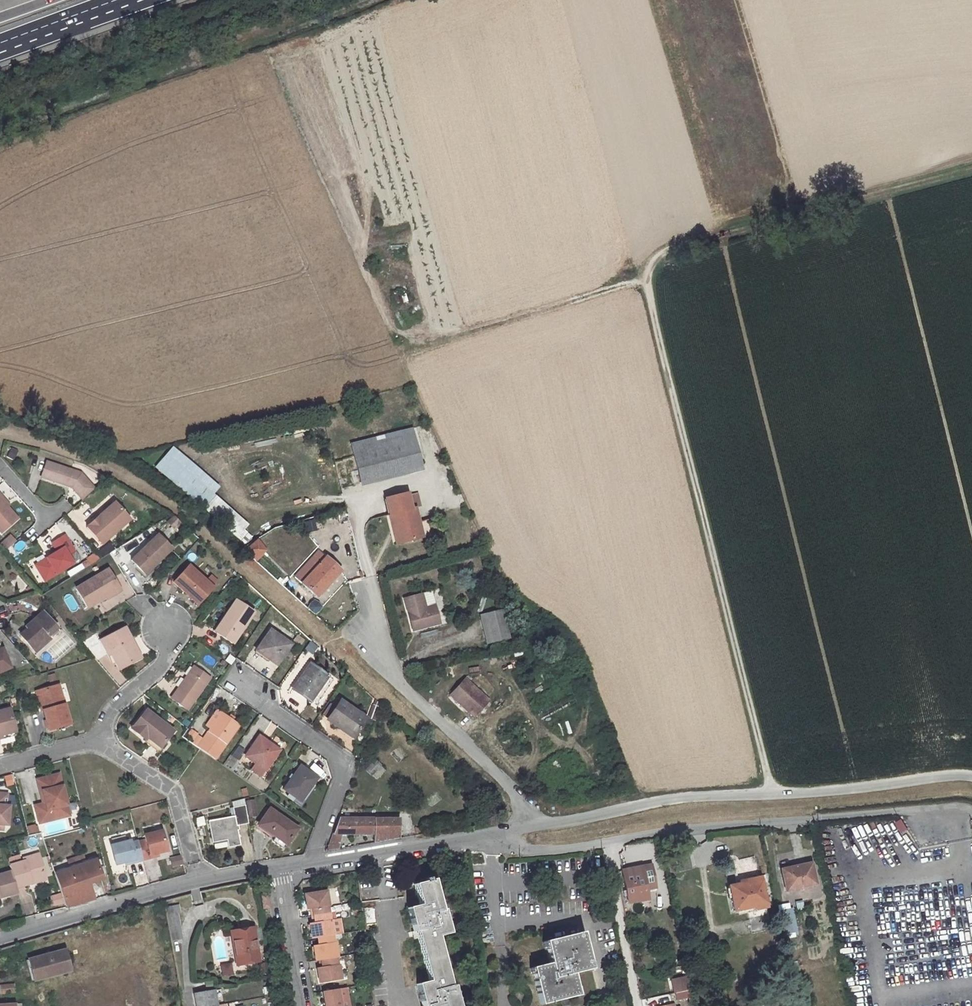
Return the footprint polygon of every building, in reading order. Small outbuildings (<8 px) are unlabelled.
[(399,428),(350,441),(360,480),(409,467),(399,428)] [(216,494),(223,486),(174,446),(156,468),(246,544),(254,535),(246,529),(251,524),(216,494)] [(15,459),(18,450),(11,447),(8,456),(15,459)] [(83,501),(95,490),(81,474),(47,463),(42,479),(72,489),(83,501)] [(417,505),(413,506),(409,490),(386,496),(390,512),(395,510),(403,541),(424,535),(417,505)] [(2,534),(18,520),(0,499),(0,532),(2,534)] [(104,514),(107,517),(118,507),(113,502),(102,512),(104,514)] [(104,514),(87,529),(102,546),(130,521),(118,507),(107,517),(104,514)] [(403,541),(395,510),(390,512),(398,542),(403,541)] [(168,522),(175,529),(182,523),(175,516),(168,522)] [(8,550),(18,542),(12,534),(1,543),(8,550)] [(66,537),(53,545),(58,554),(54,557),(55,558),(37,569),(46,583),(75,566),(69,557),(76,554),(66,537)] [(259,561),(269,549),(258,539),(247,551),(259,561)] [(154,540),(128,566),(135,572),(143,579),(169,554),(154,540)] [(321,599),(346,571),(320,548),(295,576),(321,599)] [(96,553),(80,561),(84,568),(100,560),(96,553)] [(36,567),(37,569),(55,558),(54,557),(36,567)] [(135,572),(132,575),(143,585),(160,568),(158,565),(143,579),(135,572)] [(185,570),(170,587),(181,596),(183,593),(197,605),(209,591),(185,570)] [(111,600),(108,596),(117,589),(105,572),(75,593),(88,612),(98,605),(100,607),(111,600)] [(117,589),(108,596),(111,600),(120,593),(117,589)] [(429,608),(428,604),(425,591),(407,596),(414,624),(423,622),(425,626),(442,621),(439,606),(429,608)] [(309,609),(318,616),(325,607),(316,600),(309,609)] [(225,619),(213,636),(227,647),(249,617),(234,606),(230,612),(227,610),(222,617),(225,619)] [(499,610),(478,615),(485,642),(506,637),(499,610)] [(31,627),(20,636),(35,653),(59,632),(43,613),(30,625),(31,627)] [(127,631),(103,646),(117,668),(121,665),(125,671),(145,659),(127,631)] [(270,633),(255,653),(264,660),(266,657),(277,665),(290,648),(270,633)] [(0,651),(0,674),(10,670),(2,650),(0,651)] [(309,667),(292,692),(309,705),(327,680),(309,667)] [(190,668),(166,699),(182,710),(205,679),(190,668)] [(469,677),(454,693),(479,715),(494,699),(469,677)] [(59,687),(40,692),(46,712),(44,712),(49,732),(70,726),(59,687)] [(40,692),(37,693),(42,713),(44,712),(46,712),(40,692)] [(339,705),(326,723),(340,734),(342,731),(352,739),(363,724),(339,705)] [(0,712),(0,735),(15,732),(10,710),(9,710),(8,708),(5,709),(6,711),(0,712)] [(140,713),(126,732),(140,742),(142,739),(155,749),(160,742),(167,732),(140,713)] [(221,744),(235,726),(218,714),(205,731),(193,746),(210,758),(221,744)] [(193,733),(186,728),(182,734),(189,739),(193,733)] [(342,731),(340,734),(350,742),(352,739),(342,731)] [(0,735),(0,740),(16,736),(15,732),(0,735)] [(140,742),(139,743),(155,755),(163,744),(160,742),(155,749),(142,739),(140,742)] [(257,739),(243,757),(262,771),(276,753),(257,739)] [(372,762),(365,773),(370,777),(378,767),(372,762)] [(299,768),(282,790),(299,804),(316,781),(299,768)] [(63,817),(60,806),(64,805),(55,774),(32,780),(35,794),(38,793),(41,803),(31,806),(36,824),(63,817)] [(4,776),(6,787),(14,785),(13,775),(4,776)] [(0,795),(0,826),(3,827),(7,827),(8,808),(5,808),(7,796),(0,795)] [(241,811),(232,812),(233,817),(207,823),(212,844),(225,840),(227,849),(239,846),(235,828),(244,825),(241,811)] [(268,812),(258,827),(285,845),(295,830),(268,812)] [(340,820),(335,834),(342,834),(374,835),(374,820),(340,820)] [(374,820),(374,835),(374,844),(400,840),(399,821),(374,820)] [(39,834),(39,826),(30,826),(30,833),(39,834)] [(145,841),(138,843),(142,861),(150,859),(150,857),(167,852),(161,832),(144,837),(145,841)] [(333,834),(330,843),(340,843),(342,834),(335,834),(333,834)] [(137,843),(130,845),(129,842),(110,847),(115,866),(127,863),(134,861),(134,863),(142,861),(138,843),(137,843)] [(340,843),(330,843),(327,851),(339,850),(340,843)] [(173,867),(184,864),(181,855),(170,858),(173,867)] [(26,864),(11,868),(14,876),(18,889),(34,885),(33,883),(48,879),(41,856),(25,860),(26,864)] [(80,904),(73,885),(87,881),(101,876),(95,861),(84,864),(82,857),(68,862),(71,870),(55,875),(66,908),(80,904)] [(677,862),(678,870),(689,868),(688,860),(677,862)] [(810,863),(781,869),(786,890),(815,884),(810,863)] [(651,865),(622,870),(628,903),(647,899),(645,889),(655,887),(651,865)] [(746,882),(729,886),(734,911),(748,908),(747,904),(754,902),(755,906),(756,909),(766,907),(761,882),(766,881),(765,875),(751,878),(751,880),(752,884),(747,885),(746,882)] [(19,892),(18,889),(14,878),(14,876),(0,879),(0,903),(4,902),(3,897),(19,892)] [(87,881),(73,885),(80,904),(93,900),(87,881)] [(452,993),(449,994),(436,943),(448,940),(442,917),(440,918),(433,887),(415,891),(421,914),(409,917),(415,940),(417,940),(430,990),(419,993),(422,1005),(455,1005),(452,993)] [(19,892),(3,897),(4,902),(18,898),(20,897),(19,892)] [(326,892),(304,895),(307,910),(312,910),(313,917),(328,914),(327,907),(328,907),(326,892)] [(268,894),(261,895),(263,909),(270,908),(268,894)] [(181,905),(165,908),(171,941),(187,939),(181,905)] [(788,909),(779,910),(784,933),(792,931),(788,909)] [(328,914),(313,917),(314,923),(309,924),(312,939),(317,939),(332,936),(333,936),(331,921),(329,921),(328,914)] [(252,928),(231,931),(237,965),(257,961),(252,928)] [(550,962),(533,966),(534,971),(531,972),(538,1003),(576,994),(572,974),(590,969),(582,932),(545,941),(550,962)] [(332,936),(317,939),(318,946),(313,947),(315,962),(320,961),(335,959),(336,958),(334,943),(333,943),(332,936)] [(65,949),(28,959),(33,980),(71,971),(65,949)] [(335,959),(320,961),(322,968),(316,969),(319,984),(340,981),(338,965),(336,966),(335,959)] [(233,963),(222,964),(222,976),(234,975),(233,963)] [(669,978),(673,1000),(687,998),(683,975),(669,978)] [(0,986),(0,993),(13,992),(13,984),(0,986)] [(323,992),(325,1005),(340,1005),(337,990),(323,992)] [(196,1005),(216,1005),(213,991),(194,995),(196,1005)]
